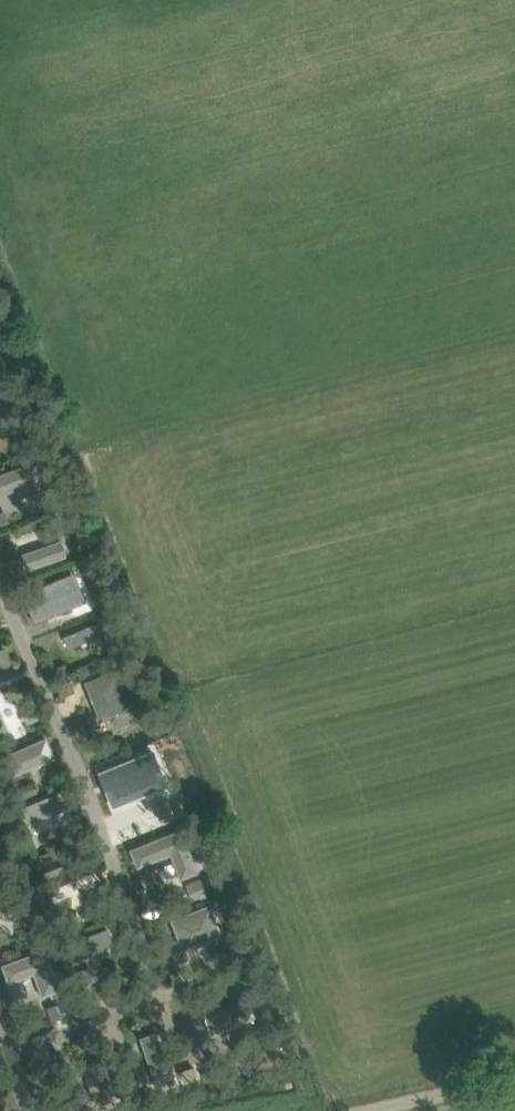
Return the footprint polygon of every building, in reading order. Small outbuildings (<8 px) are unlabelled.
[(3,396),(0,397),(0,416),(10,413),(3,396)] [(0,475),(0,494),(25,484),(32,501),(49,495),(35,461),(0,475)] [(60,540),(22,554),(28,569),(66,556),(60,540)] [(71,570),(28,585),(34,601),(76,586),(71,570)] [(98,622),(66,635),(70,647),(102,634),(103,634),(98,622)] [(0,648),(0,666),(13,660),(7,645),(0,648)] [(116,670),(86,682),(101,719),(131,707),(116,670)] [(71,678),(57,683),(62,696),(76,691),(71,678)] [(9,728),(0,706),(0,732),(9,728)] [(46,739),(5,757),(13,775),(54,757),(46,739)] [(151,744),(104,765),(118,797),(165,776),(151,744)] [(35,781),(17,789),(20,798),(38,791),(35,781)] [(60,791),(24,806),(30,822),(30,823),(70,806),(63,790),(60,791)] [(198,871),(181,829),(131,849),(138,866),(171,853),(181,878),(198,871)] [(86,854),(45,871),(52,888),(93,871),(94,871),(87,854),(86,854)] [(204,877),(189,883),(195,900),(210,894),(204,877)] [(23,903),(16,887),(0,893),(0,913),(23,903)] [(222,935),(209,905),(172,920),(184,950),(222,935)] [(106,928),(68,942),(75,959),(112,945),(115,944),(109,927),(106,928)] [(60,989),(45,950),(3,965),(9,982),(34,973),(43,995),(60,989)] [(249,1000),(206,1016),(212,1032),(213,1034),(256,1018),(249,1000)] [(57,1004),(47,1007),(52,1020),(61,1017),(57,1004)] [(141,1038),(159,1089),(176,1083),(158,1032),(141,1038)] [(101,1059),(84,1064),(98,1105),(114,1099),(101,1059)] [(195,1067),(181,1071),(184,1081),(198,1076),(195,1067)]
